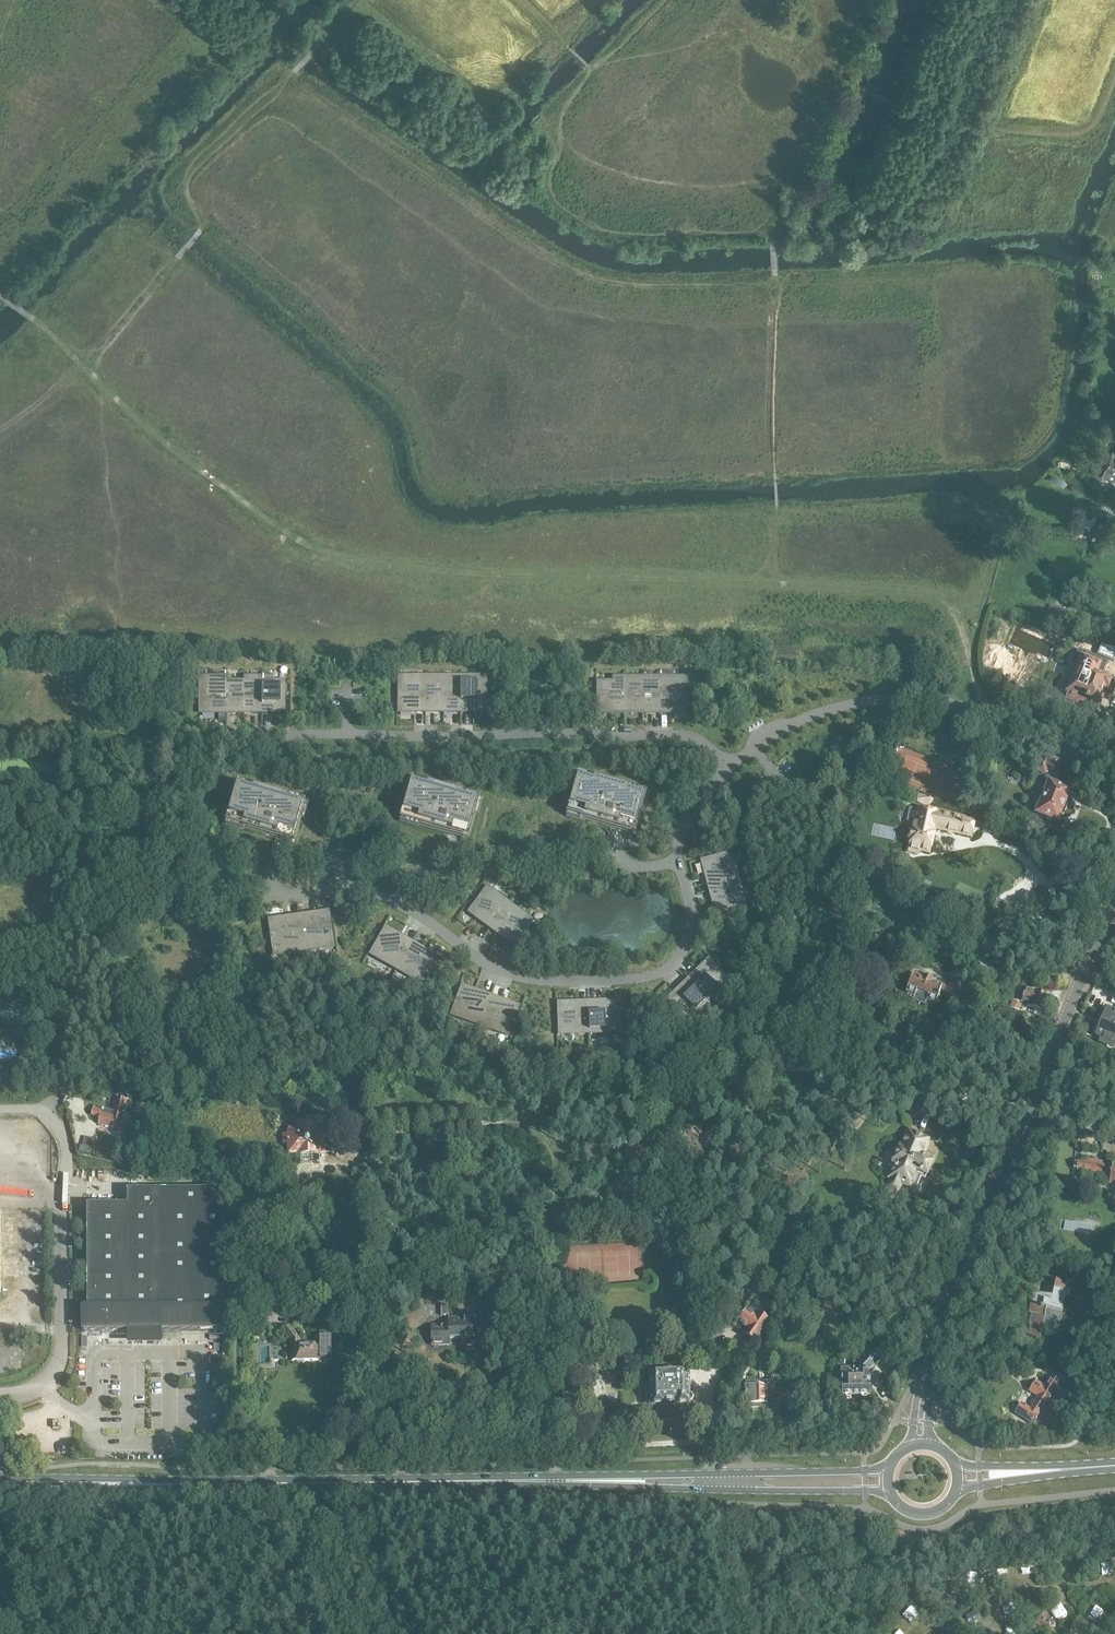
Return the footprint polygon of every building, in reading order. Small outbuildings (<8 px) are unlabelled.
[(1113,449),(1102,477),(1114,482),(1114,450),(1113,449)] [(1097,521),(1088,538),(1095,541),(1103,524),(1097,521)] [(1095,674),(1099,665),(1086,660),(1082,669),(1085,670),(1082,677),(1081,677),(1080,677),(1079,677),(1078,677),(1077,678),(1076,678),(1076,679),(1076,680),(1075,681),(1075,682),(1075,683),(1076,683),(1076,684),(1077,685),(1078,686),(1074,695),(1087,700),(1086,706),(1097,710),(1103,696),(1104,696),(1106,690),(1111,692),(1114,684),(1114,683),(1095,674)] [(920,673),(920,662),(907,662),(907,672),(920,673)] [(425,721),(424,670),(402,671),(402,721),(425,721)] [(447,670),(424,670),(425,721),(425,722),(448,721),(447,670)] [(469,719),(469,670),(447,670),(448,721),(469,721),(469,719)] [(469,719),(491,719),(491,670),(469,670),(469,719)] [(652,671),(644,671),(644,676),(642,676),(642,712),(660,712),(659,676),(652,676),(652,671)] [(659,672),(659,676),(660,712),(682,712),(682,678),(673,678),(673,672),(659,672)] [(642,676),(624,676),(624,678),(624,712),(642,712),(642,676)] [(244,712),(262,712),(262,683),(262,677),(244,677),(244,682),(244,712)] [(227,682),(227,678),(201,678),(201,711),(227,711),(227,682)] [(624,712),(624,678),(613,678),(613,683),(598,683),(598,712),(624,712)] [(227,711),(244,712),(244,682),(227,682),(227,711)] [(284,683),(262,683),(262,712),(284,712),(284,683)] [(776,700),(776,692),(776,691),(767,691),(767,700),(776,700)] [(1047,769),(1054,772),(1058,762),(1044,756),(1037,772),(1045,775),(1047,769)] [(644,794),(580,776),(570,813),(633,831),(644,794)] [(403,818),(467,836),(478,799),(413,782),(407,806),(403,818)] [(228,821),(293,840),(303,803),(239,785),(233,806),(228,821)] [(1069,793),(1049,785),(1044,796),(1042,795),(1039,803),(1041,804),(1037,815),(1057,823),(1061,815),(1063,816),(1069,802),(1066,801),(1069,793)] [(918,803),(927,805),(928,805),(929,805),(931,805),(933,804),(934,802),(935,800),(920,795),(918,803)] [(936,813),(920,809),(920,812),(919,813),(919,814),(918,814),(917,816),(917,817),(917,818),(917,819),(917,822),(915,831),(915,830),(914,833),(912,834),(911,839),(912,841),(911,848),(912,851),(920,853),(921,851),(930,853),(935,828),(947,831),(948,833),(950,833),(952,832),(971,836),(972,832),(974,831),(975,827),(974,826),(975,822),(956,818),(956,815),(949,813),(949,814),(936,812),(936,813)] [(731,854),(702,861),(710,890),(738,882),(731,854)] [(877,861),(863,855),(859,862),(874,869),(877,861)] [(860,880),(866,867),(847,859),(845,865),(853,868),(850,875),(860,880)] [(746,911),(738,882),(710,890),(718,919),(729,916),(728,912),(735,910),(736,914),(746,911)] [(487,888),(470,912),(491,928),(508,903),(487,888)] [(532,920),(508,903),(491,928),(511,942),(521,928),(525,931),(532,920)] [(898,911),(899,908),(887,903),(886,907),(898,911)] [(332,941),(328,912),(299,916),(304,950),(318,948),(318,943),(332,941)] [(304,950),(299,916),(270,920),(271,932),(275,931),(278,953),(304,950)] [(371,954),(397,968),(412,942),(386,928),(371,954)] [(419,981),(434,955),(412,942),(397,968),(419,981)] [(730,982),(709,960),(688,981),(709,1002),(730,982)] [(927,980),(914,975),(906,993),(915,996),(913,1001),(925,1006),(927,1001),(936,1005),(937,1001),(939,1001),(940,996),(939,996),(941,992),(950,995),(949,998),(962,1003),(963,1000),(989,996),(988,986),(964,990),(964,989),(950,983),(950,985),(929,977),(927,980)] [(709,1002),(688,981),(667,1001),(691,1026),(711,1005),(709,1002)] [(480,1024),(490,997),(462,987),(452,1014),(480,1024)] [(1032,992),(1026,990),(1025,994),(1021,993),(1019,998),(1023,1000),(1022,1001),(1028,1003),(1027,1006),(1035,1009),(1033,1014),(1041,1017),(1043,1012),(1044,1013),(1050,997),(1033,991),(1032,992)] [(480,1024),(508,1034),(517,1006),(490,997),(480,1024)] [(1021,1003),(1014,1000),(1011,1007),(1019,1010),(1021,1003)] [(618,1007),(618,1002),(588,1003),(589,1032),(619,1031),(618,1007)] [(589,1032),(588,1003),(559,1003),(560,1033),(589,1032)] [(1114,1047),(1114,1045),(1114,1015),(1109,1013),(1100,1035),(1103,1036),(1101,1042),(1114,1047)] [(25,1030),(19,1030),(19,1037),(17,1037),(17,1039),(29,1039),(29,1037),(25,1037),(25,1030)] [(878,1055),(875,1053),(872,1053),(868,1057),(869,1061),(872,1063),(876,1063),(878,1059),(878,1055)] [(0,1068),(0,1080),(2,1080),(2,1088),(9,1088),(9,1068),(0,1068)] [(127,1100),(117,1097),(113,1112),(94,1107),(92,1115),(100,1118),(99,1124),(119,1129),(127,1100)] [(915,1117),(921,1103),(907,1097),(901,1111),(910,1115),(915,1117)] [(290,1156),(301,1155),(301,1153),(335,1152),(334,1131),(317,1132),(317,1127),(311,1127),(304,1128),(298,1128),(298,1133),(289,1133),(289,1137),(283,1137),(283,1148),(289,1147),(290,1156)] [(921,1178),(926,1180),(934,1159),(932,1159),(932,1160),(930,1159),(929,1160),(925,1158),(926,1156),(922,1155),(928,1140),(909,1133),(903,1147),(901,1146),(896,1157),(899,1158),(891,1178),(892,1179),(890,1183),(889,1186),(891,1189),(893,1190),(896,1191),(899,1190),(901,1187),(902,1183),(910,1186),(910,1184),(917,1187),(921,1178)] [(80,1152),(91,1155),(94,1138),(83,1136),(80,1152)] [(142,1168),(151,1170),(153,1163),(143,1161),(142,1168)] [(1113,1165),(1112,1167),(1098,1165),(1098,1162),(1091,1161),(1090,1164),(1079,1163),(1078,1171),(1106,1175),(1106,1176),(1110,1177),(1110,1181),(1111,1181),(1110,1183),(1114,1184),(1114,1166),(1113,1165)] [(153,1335),(161,1335),(161,1332),(206,1331),(224,1331),(224,1190),(221,1190),(127,1190),(127,1205),(87,1205),(88,1310),(85,1310),(85,1309),(84,1309),(84,1332),(128,1332),(129,1335),(138,1335),(145,1335),(153,1335)] [(770,1213),(758,1208),(754,1218),(766,1223),(770,1213)] [(1072,1279),(1073,1274),(1065,1270),(1063,1275),(1072,1279)] [(238,1300),(246,1300),(248,1285),(239,1285),(238,1300)] [(289,1297),(289,1286),(278,1285),(277,1296),(289,1297)] [(1030,1314),(1032,1315),(1027,1335),(1040,1340),(1043,1327),(1052,1329),(1054,1320),(1060,1321),(1062,1313),(1063,1314),(1068,1287),(1055,1285),(1052,1300),(1034,1296),(1030,1314)] [(248,1286),(246,1300),(246,1301),(261,1301),(262,1287),(248,1286)] [(701,1302),(699,1286),(693,1286),(696,1303),(701,1302)] [(714,1298),(706,1298),(707,1308),(715,1306),(714,1298)] [(747,1312),(739,1324),(748,1330),(744,1335),(756,1343),(770,1323),(768,1321),(776,1308),(766,1301),(764,1304),(757,1301),(749,1313),(747,1312)] [(441,1306),(441,1316),(449,1315),(449,1306),(441,1306)] [(804,1329),(810,1319),(804,1315),(798,1325),(804,1329)] [(431,1325),(432,1345),(450,1345),(450,1338),(473,1338),(472,1318),(448,1319),(449,1325),(431,1325)] [(289,1326),(283,1331),(291,1342),(292,1361),(318,1361),(318,1357),(320,1357),(320,1359),(332,1359),(332,1337),(320,1337),(320,1348),(318,1348),(318,1346),(306,1347),(305,1342),(302,1342),(289,1326)] [(760,1340),(757,1346),(763,1349),(767,1344),(760,1340)] [(763,1349),(757,1346),(750,1357),(758,1361),(764,1350),(763,1349)] [(885,1356),(875,1346),(870,1351),(872,1353),(862,1362),(864,1364),(859,1369),(859,1371),(856,1371),(856,1367),(842,1367),(842,1389),(841,1389),(841,1394),(842,1394),(842,1397),(844,1397),(844,1398),(846,1399),(849,1399),(851,1398),(851,1397),(860,1396),(860,1398),(862,1399),(865,1399),(867,1398),(867,1397),(869,1396),(869,1373),(874,1368),(869,1363),(876,1356),(881,1361),(885,1356)] [(677,1403),(677,1406),(689,1406),(689,1402),(690,1402),(691,1402),(691,1401),(692,1400),(692,1399),(692,1398),(692,1396),(691,1395),(690,1394),(688,1394),(688,1363),(662,1364),(662,1374),(651,1375),(652,1394),(650,1395),(649,1396),(649,1397),(648,1398),(648,1399),(648,1400),(649,1401),(650,1402),(651,1402),(652,1403),(652,1406),(664,1406),(664,1403),(677,1403)] [(1072,1391),(1078,1382),(1069,1376),(1063,1385),(1065,1385),(1062,1389),(1058,1387),(1060,1383),(1051,1377),(1045,1387),(1036,1382),(1030,1392),(1038,1397),(1030,1410),(1021,1405),(1016,1414),(1034,1425),(1039,1416),(1043,1418),(1048,1411),(1044,1409),(1054,1393),(1065,1399),(1071,1391),(1072,1391)] [(765,1408),(765,1405),(767,1404),(767,1398),(772,1398),(772,1381),(746,1382),(747,1405),(748,1405),(748,1409),(765,1408)]
